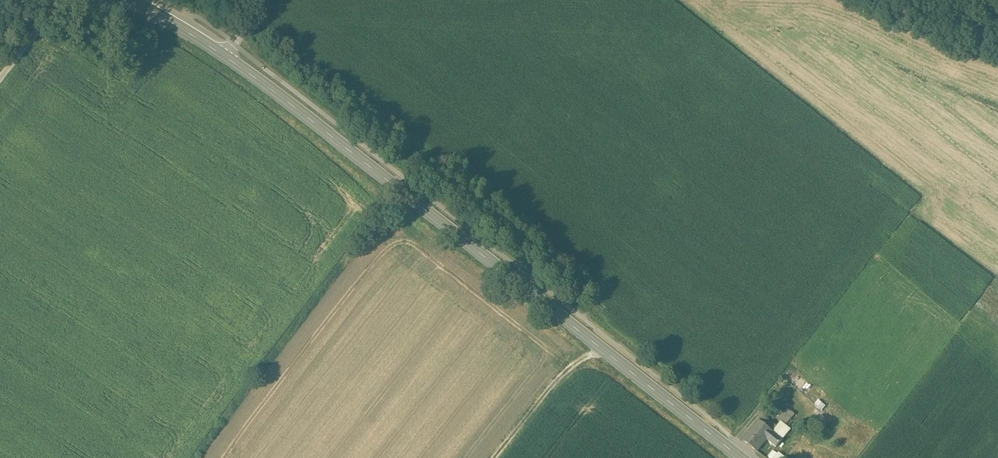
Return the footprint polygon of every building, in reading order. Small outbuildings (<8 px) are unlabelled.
[(783,440),(759,421),(743,441),(758,453),(767,441),(776,448),(783,440)]
